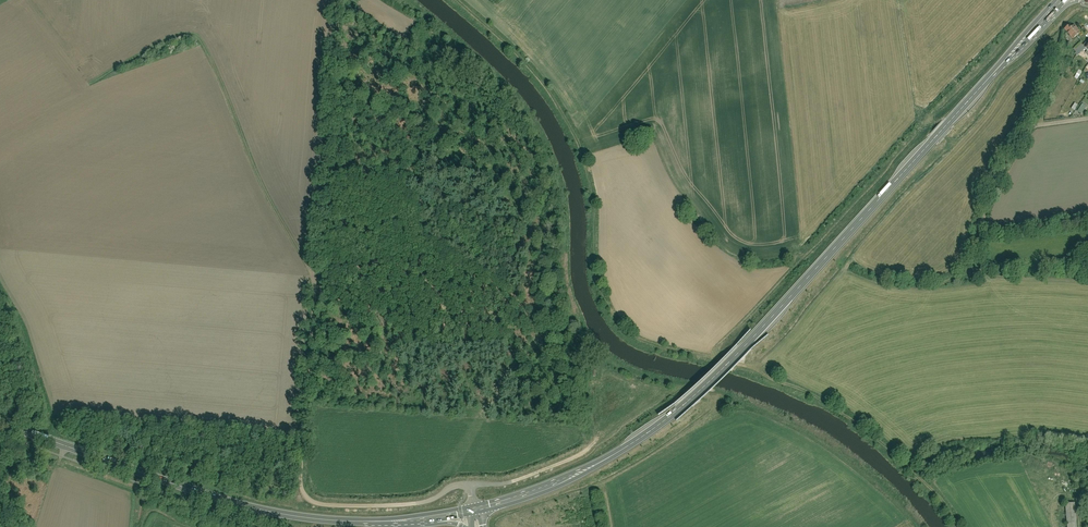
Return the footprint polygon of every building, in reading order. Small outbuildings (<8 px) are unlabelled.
[(1077,20),(1071,13),(1067,17),(1073,24),(1077,20)] [(1069,24),(1064,29),(1071,39),(1080,32),(1074,25),(1071,27),(1069,24)] [(1073,53),(1075,55),(1083,48),(1078,42),(1071,49),(1074,51),(1073,53)] [(1077,69),(1073,77),(1076,79),(1081,71),(1077,69)] [(1081,103),(1076,111),(1080,114),(1086,106),(1081,103)] [(1066,504),(1068,526),(1079,526),(1076,503),(1066,504)]
